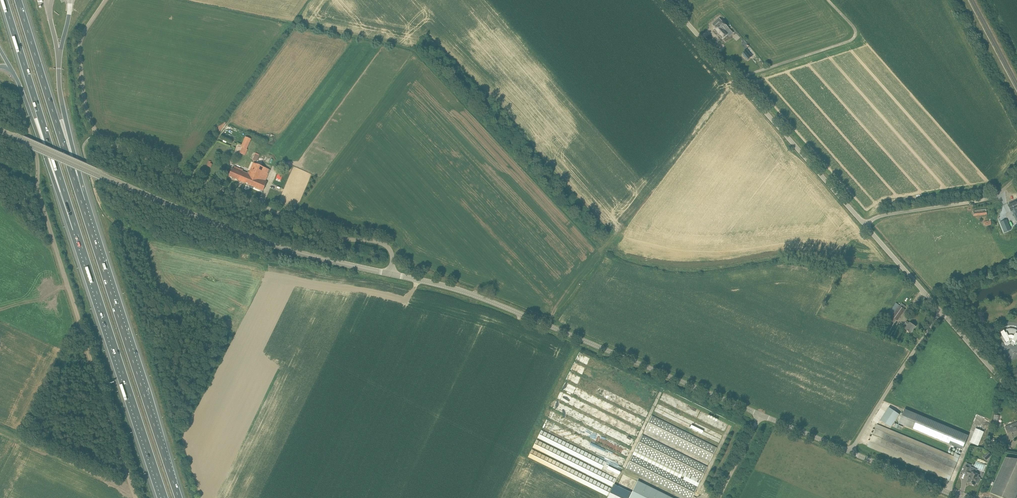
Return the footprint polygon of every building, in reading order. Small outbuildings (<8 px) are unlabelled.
[(720,18),(713,25),(716,28),(715,29),(723,39),(728,34),(725,31),(728,28),(723,22),(720,18)] [(733,37),(737,41),(741,37),(737,33),(733,37)] [(753,56),(747,50),(742,54),(748,60),(753,56)] [(251,139),(246,137),(242,147),(243,147),(241,153),(245,155),(247,149),(246,149),(251,139)] [(229,176),(245,183),(249,174),(256,177),(261,166),(253,163),(249,172),(248,172),(248,173),(243,171),(243,170),(236,167),(235,170),(232,169),(231,172),(229,176)] [(249,174),(245,183),(263,191),(265,186),(267,182),(266,181),(270,170),(261,166),(256,177),(249,174)] [(1011,211),(1012,211),(1016,222),(1016,203),(1016,202),(1008,206),(1011,211)] [(1000,223),(1004,232),(1011,230),(1007,220),(1000,223)] [(894,314),(892,317),(897,320),(897,321),(905,309),(900,306),(896,311),(894,314)] [(889,325),(892,327),(897,320),(893,318),(889,325)] [(902,327),(911,333),(915,327),(910,323),(907,321),(902,327)] [(1016,342),(1016,341),(1016,331),(1016,330),(1013,329),(1010,329),(1007,330),(1005,331),(1004,330),(1000,333),(1005,342),(1010,339),(1012,339),(1016,342)] [(576,360),(655,399),(658,391),(579,353),(576,360)] [(571,370),(650,408),(654,401),(575,362),(571,370)] [(566,379),(645,418),(649,411),(570,372),(566,379)] [(561,390),(641,429),(645,421),(565,382),(561,390)] [(557,399),(636,438),(640,430),(561,391),(557,399)] [(659,401),(725,433),(729,424),(664,392),(659,401)] [(552,409),(631,448),(635,440),(556,401),(552,409)] [(654,412),(719,444),(723,436),(658,404),(654,412)] [(880,420),(891,427),(899,414),(889,407),(880,420)] [(899,423),(962,450),(968,435),(905,409),(899,423)] [(547,419),(627,457),(631,450),(551,411),(547,419)] [(645,430),(710,462),(717,448),(652,416),(645,430)] [(543,428),(622,467),(626,459),(546,420),(543,428)] [(1005,427),(1008,433),(1011,432),(1013,438),(1016,436),(1016,423),(1005,427)] [(873,433),(871,437),(870,436),(868,440),(870,440),(868,446),(950,480),(959,458),(877,424),(875,430),(873,429),(871,432),(873,433)] [(970,442),(978,446),(984,432),(976,428),(970,442)] [(541,430),(538,438),(617,477),(621,469),(541,430)] [(635,449),(700,481),(707,467),(642,435),(635,449)] [(993,447),(993,449),(997,449),(997,448),(998,448),(998,445),(999,445),(1000,441),(994,441),(994,438),(991,438),(990,447),(993,447)] [(537,440),(533,447),(612,486),(616,479),(537,440)] [(532,449),(528,457),(607,496),(611,488),(532,449)] [(982,456),(986,460),(992,455),(988,451),(982,456)] [(687,497),(692,497),(698,486),(693,484),(633,454),(626,468),(687,497)] [(1002,497),(1016,497),(1016,495),(1016,459),(1006,457),(990,493),(1002,497)] [(964,468),(963,473),(967,475),(967,474),(969,475),(968,479),(969,479),(967,482),(974,485),(975,483),(978,484),(981,478),(978,477),(979,475),(971,471),(971,472),(969,471),(970,468),(965,466),(964,468)] [(629,497),(672,497),(638,481),(629,497)]
